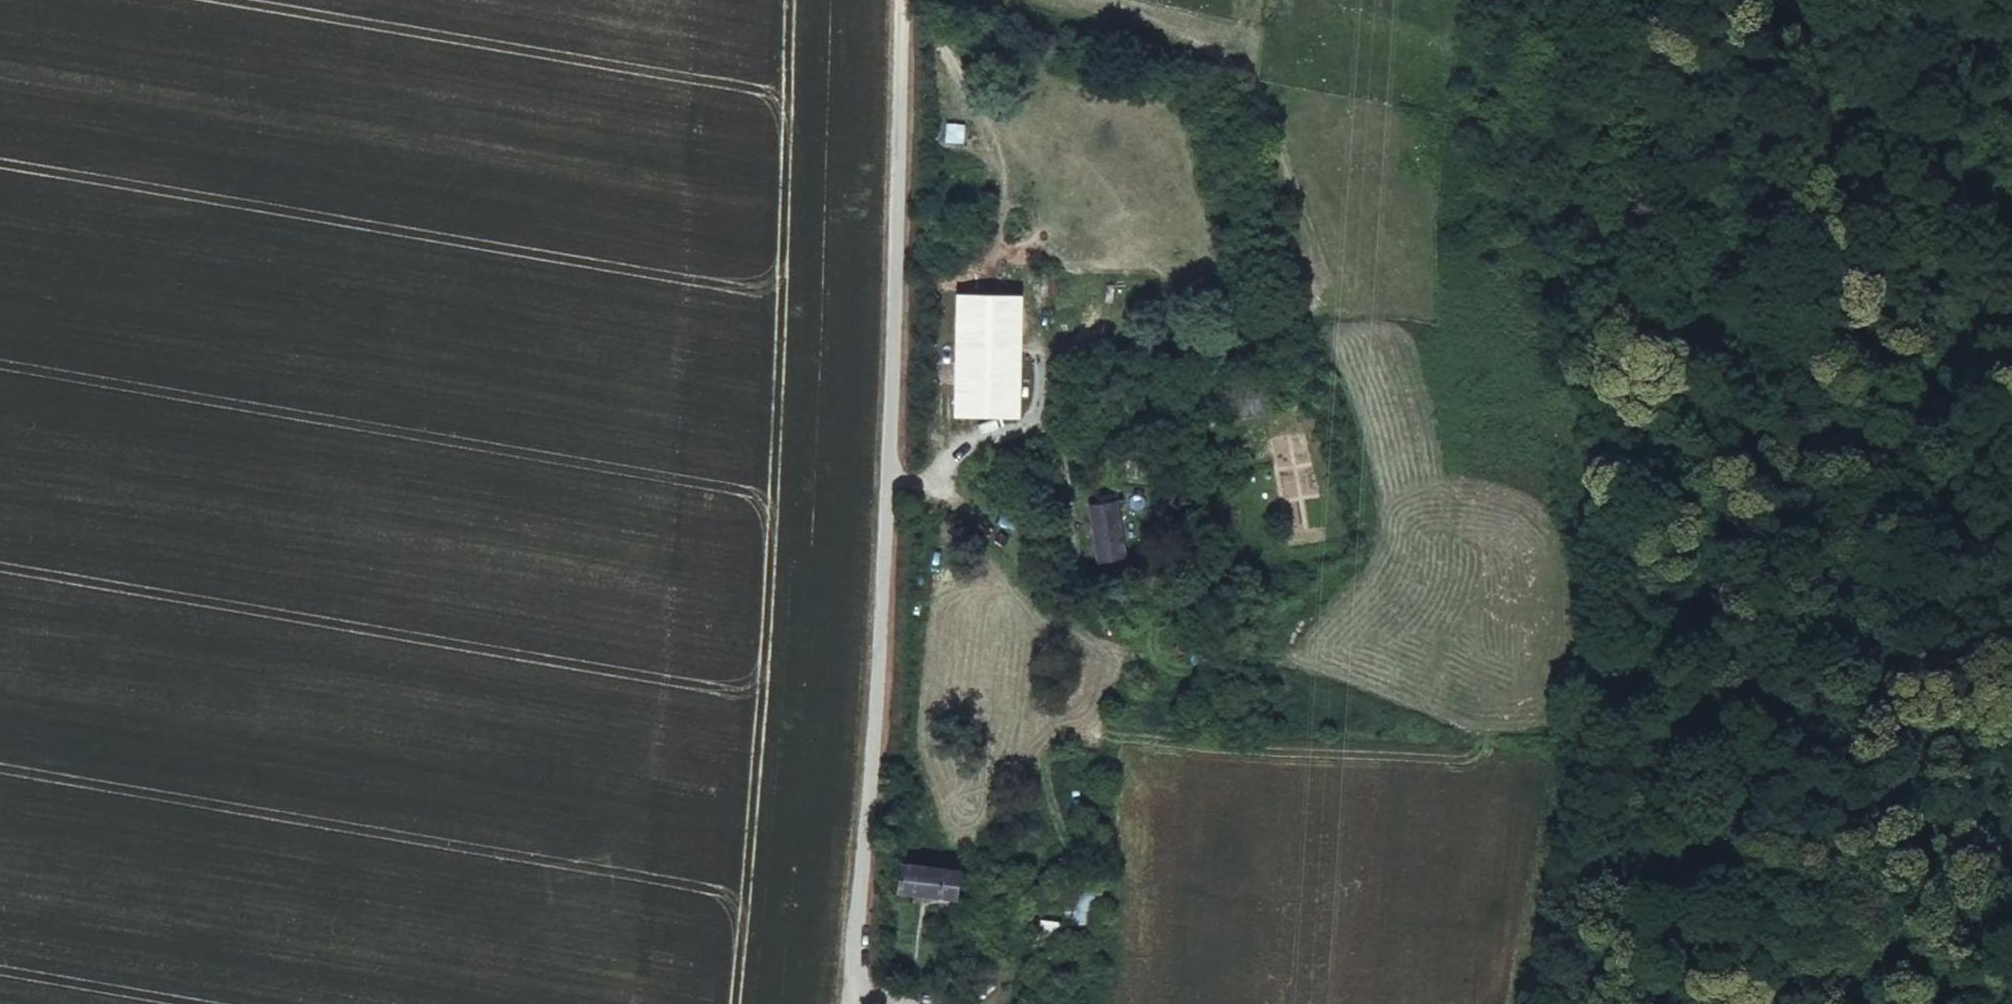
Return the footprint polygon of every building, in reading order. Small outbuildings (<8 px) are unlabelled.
[(951,298),(949,422),(1017,423),(1018,299),(951,298)] [(1123,556),(1107,455),(1086,458),(1079,461),(1093,561),(1123,556)] [(951,857),(880,847),(876,883),(945,891),(951,857)] [(1099,932),(1101,893),(1069,891),(1066,930),(1099,932)]
